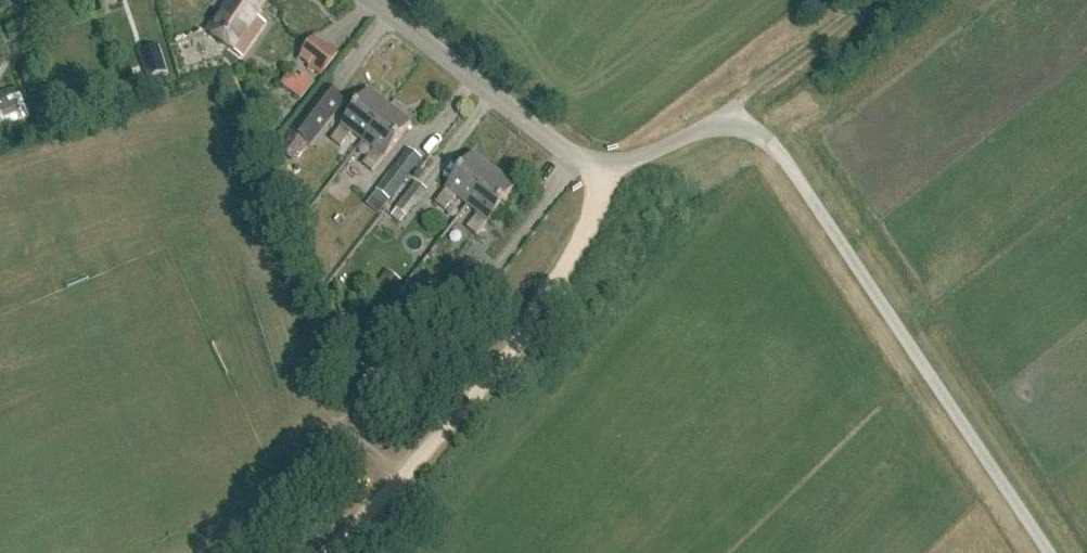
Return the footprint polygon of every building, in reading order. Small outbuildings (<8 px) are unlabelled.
[(263,23),(254,16),(265,0),(234,0),(224,14),(221,14),(208,34),(239,56),(263,23)] [(339,55),(328,47),(311,68),(322,77),(339,55)] [(158,48),(141,54),(149,79),(166,73),(158,48)] [(294,65),(288,84),(310,92),(317,73),(294,65)] [(363,143),(390,108),(369,91),(342,126),(342,127),(331,141),(341,149),(352,134),(363,143)] [(331,117),(314,104),(292,133),(309,146),(331,117)] [(390,108),(363,143),(374,151),(363,166),(373,173),(384,159),(411,124),(390,108)] [(467,206),(495,171),(474,155),(446,190),(447,190),(436,205),(445,212),(457,198),(467,206)] [(377,192),(389,201),(408,177),(396,168),(377,192)] [(495,171),(467,206),(478,215),(467,229),(477,237),(488,222),(489,222),(516,187),(495,171)] [(407,217),(415,207),(404,199),(397,209),(398,209),(392,217),(401,224),(407,217)] [(465,267),(452,283),(466,293),(478,277),(465,267)]
